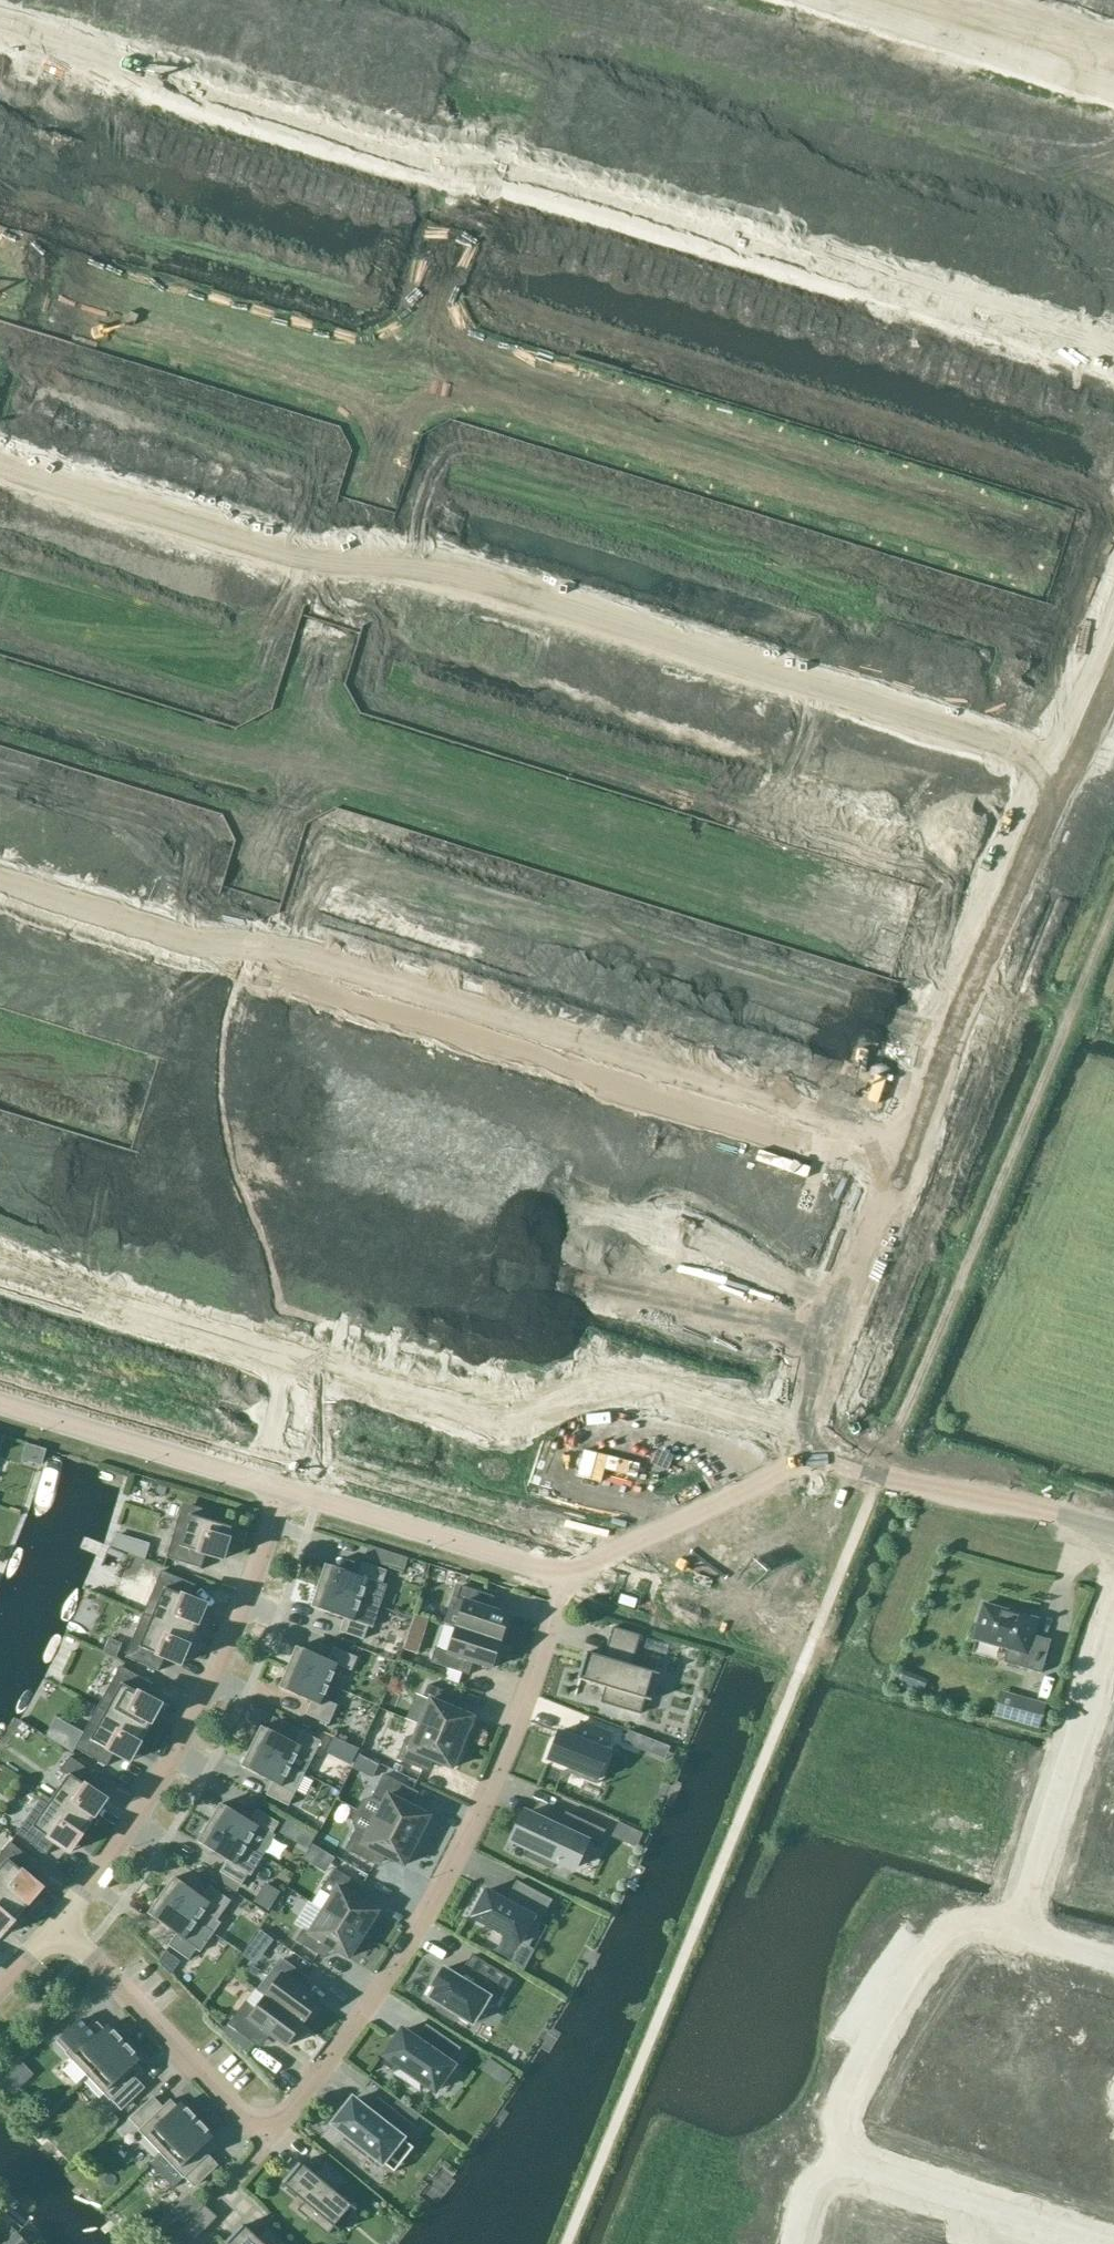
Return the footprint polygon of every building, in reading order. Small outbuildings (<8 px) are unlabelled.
[(61,5),(97,16),(101,0),(62,0),(61,5)] [(269,2),(251,61),(289,73),(307,14),(269,2)] [(385,21),(378,42),(392,47),(385,68),(415,77),(411,90),(435,97),(447,59),(435,55),(440,38),(385,21)] [(664,91),(646,149),(684,160),(693,131),(707,136),(716,109),(701,105),(701,102),(664,91)] [(747,99),(722,179),(760,191),(769,162),(784,167),(793,137),(778,133),(779,132),(743,121),(749,100),(747,99)] [(92,121),(77,171),(112,182),(109,189),(132,196),(145,154),(125,148),(130,131),(127,130),(127,132),(118,129),(119,127),(111,125),(111,127),(92,121)] [(177,138),(166,176),(219,192),(215,205),(228,209),(236,184),(223,180),(230,155),(177,138)] [(831,157),(813,217),(851,228),(860,198),(881,204),(894,164),(872,158),(869,168),(831,157)] [(259,171),(253,190),(264,193),(254,227),(296,240),(301,224),(312,228),(325,188),(313,185),(314,181),(272,168),(270,174),(259,171)] [(924,177),(904,240),(942,252),(952,221),(965,225),(974,196),(961,191),(962,189),(924,177)] [(1087,179),(1068,243),(1085,248),(1104,184),(1087,179)] [(340,205),(331,236),(362,246),(360,253),(397,264),(413,211),(376,200),(372,215),(340,205)] [(1013,245),(1005,269),(1043,281),(1064,213),(1026,202),(1019,225),(1015,224),(1009,243),(1013,245)] [(1086,301),(1113,310),(1113,231),(1098,226),(1089,255),(1099,258),(1086,301)] [(529,232),(518,268),(555,280),(566,243),(529,232)] [(592,251),(580,288),(612,297),(623,261),(592,251)] [(623,261),(612,297),(644,307),(655,271),(623,261)] [(681,278),(669,315),(701,325),(713,288),(681,278)] [(713,288),(701,325),(733,335),(744,298),(713,288)] [(770,306),(758,342),(790,352),(802,316),(770,306)] [(802,316),(790,352),(822,362),(833,325),(802,316)] [(865,335),(854,372),(886,382),(897,345),(865,335)] [(897,345),(886,382),(918,392),(929,355),(897,345)] [(35,381),(29,403),(42,407),(34,431),(60,439),(74,396),(47,388),(48,385),(35,381)] [(74,396),(60,439),(87,447),(94,423),(107,427),(113,406),(101,402),(100,404),(74,396)] [(144,415),(137,436),(150,440),(143,464),(169,472),(182,429),(156,421),(157,419),(144,415)] [(182,429),(169,472),(195,481),(203,456),(215,460),(222,439),(209,435),(208,437),(182,429)] [(252,449),(246,470),(259,474),(251,498),(277,506),(290,462),(264,455),(265,453),(252,449)] [(290,462),(277,506),(304,514),(311,490),(324,494),(330,473),(318,469),(317,471),(290,462)] [(872,791),(860,830),(877,836),(882,819),(916,830),(921,813),(925,814),(930,797),(926,796),(932,779),(898,768),(889,797),(872,791)] [(154,825),(148,843),(162,847),(155,872),(212,890),(222,858),(204,852),(207,842),(154,825)] [(328,886),(322,904),(358,915),(367,885),(383,890),(396,850),(363,839),(358,855),(339,850),(333,869),(329,868),(324,885),(328,886)] [(400,922),(394,940),(426,950),(432,932),(437,934),(441,921),(457,926),(466,897),(450,892),(447,900),(410,889),(405,905),(401,904),(396,921),(400,922)] [(10,966),(2,964),(12,930),(0,927),(0,997),(10,966)] [(556,970),(551,988),(584,998),(593,969),(606,973),(614,945),(600,940),(599,945),(567,935),(562,953),(557,952),(552,969),(556,970)] [(647,968),(632,1013),(663,1023),(668,1007),(671,1008),(676,991),(673,990),(677,978),(647,968)] [(221,1561),(232,1528),(210,1521),(213,1512),(212,1511),(211,1515),(185,1506),(177,1532),(174,1531),(166,1556),(200,1568),(204,1556),(221,1561)] [(112,1546),(145,1559),(150,1543),(116,1534),(112,1546)] [(381,1550),(369,1546),(365,1559),(378,1563),(381,1550)] [(325,1565),(318,1586),(360,1601),(379,1607),(386,1586),(382,1584),(386,1571),(362,1563),(358,1576),(325,1565)] [(161,1571),(142,1614),(192,1635),(205,1606),(189,1599),(194,1585),(161,1571)] [(360,1601),(318,1586),(311,1608),(344,1619),(339,1632),(363,1639),(367,1626),(353,1621),(360,1601)] [(456,1627),(500,1641),(508,1615),(483,1607),(487,1595),(461,1587),(457,1599),(464,1602),(456,1627)] [(1035,1619),(981,1604),(971,1638),(1004,1648),(1000,1662),(1039,1673),(1048,1640),(1030,1635),(1035,1619)] [(192,1635),(142,1614),(124,1657),(158,1671),(163,1658),(180,1665),(192,1635)] [(402,1649),(415,1653),(427,1619),(414,1615),(402,1649)] [(491,1668),(500,1641),(456,1627),(447,1654),(435,1650),(431,1663),(462,1673),(466,1660),(491,1668)] [(611,1627),(606,1643),(601,1658),(584,1653),(576,1680),(603,1687),(598,1703),(638,1715),(643,1699),(649,1701),(657,1674),(629,1666),(634,1651),(638,1635),(611,1627)] [(123,1643),(109,1637),(103,1651),(117,1657),(123,1643)] [(400,1644),(387,1640),(383,1654),(396,1658),(400,1644)] [(287,1668),(328,1685),(337,1665),(351,1671),(356,1658),(333,1648),(328,1661),(296,1647),(287,1668)] [(97,1707),(144,1733),(160,1705),(144,1697),(152,1684),(120,1666),(97,1707)] [(322,1700),(328,1685),(287,1668),(278,1688),(311,1702),(305,1715),(328,1724),(336,1706),(322,1700)] [(449,1707),(454,1695),(428,1685),(423,1697),(416,1694),(406,1719),(420,1725),(462,1743),(473,1717),(449,1707)] [(1046,1704),(1017,1696),(1010,1721),(1040,1729),(1046,1704)] [(129,1761),(144,1733),(97,1707),(74,1748),(106,1766),(113,1753),(129,1761)] [(580,1722),(575,1738),(558,1731),(547,1760),(569,1768),(567,1773),(580,1778),(582,1773),(598,1779),(609,1751),(605,1749),(611,1734),(580,1722)] [(462,1743),(420,1725),(413,1740),(406,1737),(397,1759),(422,1770),(427,1758),(452,1768),(462,1743)] [(261,1727),(251,1747),(290,1767),(295,1757),(309,1764),(320,1741),(298,1730),(292,1743),(261,1727)] [(290,1767),(251,1747),(240,1767),(272,1783),(265,1795),(288,1806),(294,1793),(280,1787),(290,1767)] [(66,1777),(50,1801),(87,1826),(105,1800),(90,1790),(99,1778),(69,1758),(59,1772),(66,1777)] [(375,1819),(416,1841),(429,1816),(406,1804),(413,1790),(384,1774),(371,1799),(383,1805),(375,1819)] [(50,1801),(43,1796),(16,1835),(45,1855),(54,1843),(68,1853),(87,1826),(50,1801)] [(208,1823),(246,1846),(258,1827),(270,1835),(278,1823),(256,1810),(249,1822),(219,1804),(208,1823)] [(557,1828),(525,1813),(512,1841),(530,1849),(527,1857),(551,1868),(554,1861),(572,1869),(585,1842),(597,1848),(605,1831),(565,1812),(557,1828)] [(404,1865),(416,1841),(375,1819),(368,1833),(356,1827),(345,1849),(375,1864),(380,1853),(404,1865)] [(246,1846),(208,1823),(196,1842),(226,1860),(219,1872),(241,1885),(247,1874),(250,1876),(262,1856),(246,1846)] [(21,1913),(41,1890),(28,1878),(37,1867),(10,1844),(0,1855),(0,1895),(21,1913)] [(332,1897),(324,1910),(363,1934),(378,1911),(355,1897),(362,1886),(334,1868),(327,1880),(321,1890),(332,1897)] [(160,1896),(197,1922),(203,1913),(215,1922),(230,1901),(209,1887),(201,1898),(173,1878),(160,1896)] [(510,1897),(507,1902),(486,1890),(471,1918),(503,1935),(502,1937),(502,1942),(512,1947),(516,1944),(517,1942),(520,1944),(533,1919),(539,1922),(551,1900),(516,1882),(508,1896),(510,1897)] [(21,1913),(0,1895),(0,1938),(21,1913)] [(184,1940),(197,1922),(160,1896),(147,1915),(176,1935),(168,1946),(188,1960),(196,1949),(184,1940)] [(363,1934),(324,1910),(309,1933),(303,1929),(296,1940),(319,1955),(326,1944),(348,1958),(363,1934)] [(465,1970),(460,1980),(443,1969),(432,1986),(436,1988),(430,1998),(441,2005),(438,2011),(453,2020),(457,2015),(471,2024),(487,1999),(497,2004),(511,1980),(472,1956),(464,1969),(465,1970)] [(265,1996),(302,2024),(318,2002),(297,1986),(305,1976),(282,1960),(275,1970),(281,1975),(265,1996)] [(286,2047),(302,2024),(265,1996),(255,2010),(245,2002),(228,2025),(255,2045),(265,2031),(286,2047)] [(65,2054),(87,2077),(124,2042),(108,2026),(104,2030),(98,2023),(90,2031),(80,2021),(60,2040),(69,2050),(65,2054)] [(426,2026),(416,2041),(402,2030),(384,2056),(399,2066),(394,2073),(419,2091),(424,2084),(435,2091),(453,2066),(449,2063),(459,2049),(426,2026)] [(124,2042),(87,2077),(111,2102),(114,2098),(124,2108),(144,2089),(135,2079),(143,2071),(137,2064),(141,2060),(124,2042)] [(897,2072),(885,2109),(937,2125),(949,2089),(945,2087),(951,2068),(920,2058),(914,2077),(897,2072)] [(413,2148),(404,2141),(415,2127),(377,2097),(366,2111),(352,2100),(333,2125),(347,2135),(344,2139),(365,2155),(368,2152),(394,2172),(413,2148)] [(138,2131),(160,2155),(197,2120),(182,2103),(177,2108),(171,2101),(163,2109),(153,2099),(133,2118),(142,2128),(138,2131)] [(984,2113),(976,2138),(986,2141),(979,2164),(1004,2172),(1021,2119),(996,2111),(994,2116),(984,2113)] [(1021,2119),(1004,2172),(1030,2180),(1037,2158),(1047,2161),(1055,2136),(1045,2133),(1046,2128),(1021,2119)] [(197,2120),(160,2155),(183,2179),(187,2175),(197,2185),(217,2166),(208,2156),(216,2148),(209,2142),(214,2138),(197,2120)] [(1071,2125),(1061,2155),(1074,2159),(1063,2191),(1089,2199),(1105,2147),(1080,2139),(1083,2129),(1071,2125)] [(1089,2199),(1113,2207),(1113,2150),(1105,2147),(1089,2199)] [(314,2176),(301,2164),(283,2186),(304,2203),(297,2212),(327,2236),(334,2229),(339,2233),(356,2211),(336,2195),(346,2183),(324,2164),(314,2176)] [(885,2202),(879,2220),(844,2209),(833,2243),(889,2243),(894,2227),(912,2232),(918,2213),(885,2202)] [(217,2217),(205,2205),(182,2229),(194,2240),(217,2217)] [(267,2227),(257,2239),(243,2226),(227,2243),(285,2243),(267,2227)] [(16,2234),(5,2243),(25,2243),(16,2234)]
